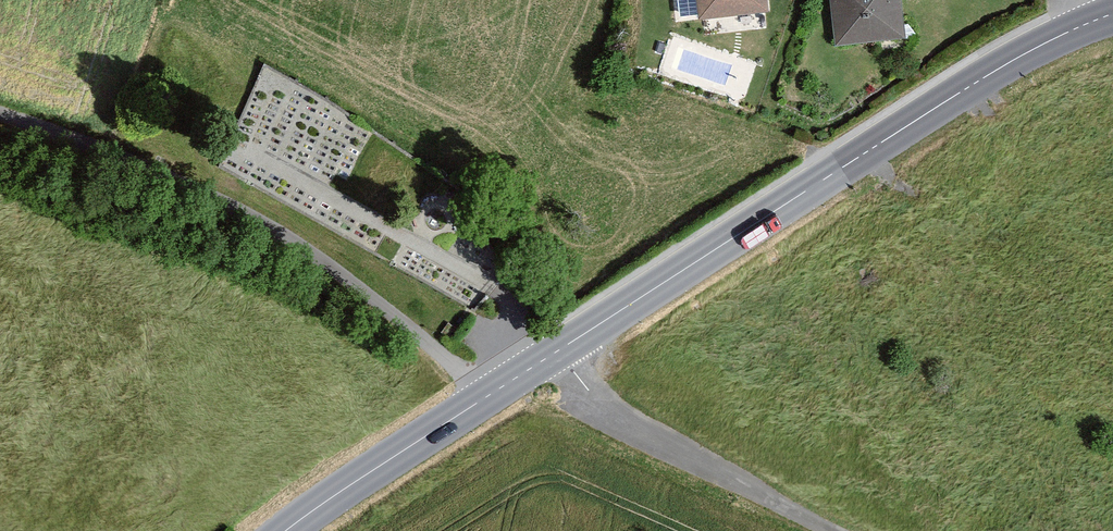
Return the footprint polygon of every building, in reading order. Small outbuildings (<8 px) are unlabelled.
[(696,12),(694,0),(678,0),(680,14),(696,12)] [(701,15),(767,8),(766,0),(699,0),(701,15)] [(839,41),(902,32),(898,0),(833,0),(839,41)]
